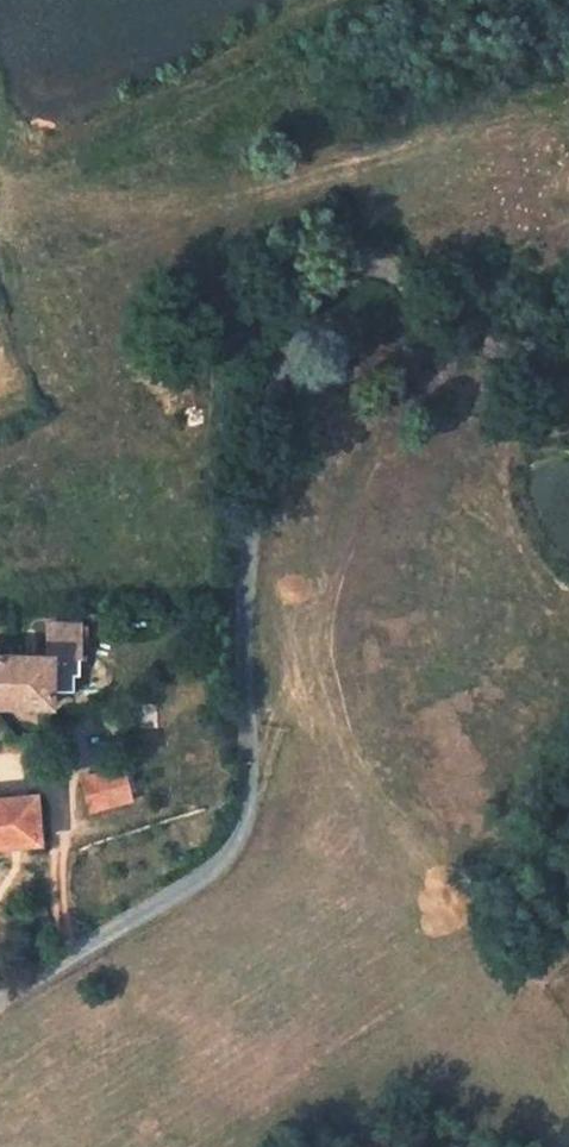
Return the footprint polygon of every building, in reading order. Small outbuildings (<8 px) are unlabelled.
[(75,673),(99,673),(99,615),(83,616),(83,629),(76,626),(75,673)] [(46,625),(45,657),(0,656),(0,705),(49,706),(50,676),(75,676),(75,673),(76,626),(46,625)] [(20,778),(31,777),(31,773),(28,736),(17,737),(20,778)] [(119,769),(80,780),(89,812),(129,799),(119,769)] [(49,772),(31,773),(31,777),(33,796),(0,799),(0,846),(37,843),(35,823),(53,820),(49,772)]
